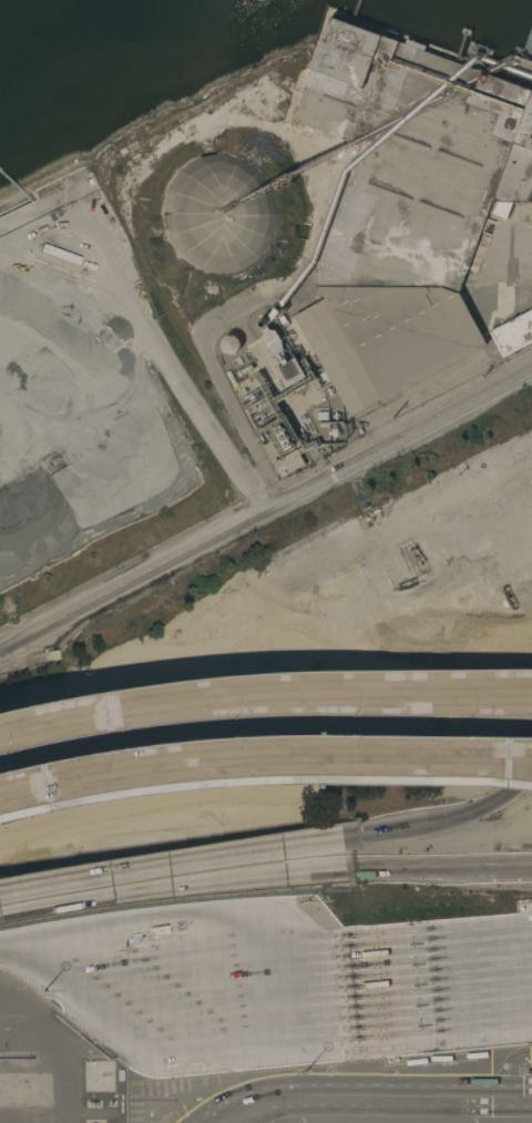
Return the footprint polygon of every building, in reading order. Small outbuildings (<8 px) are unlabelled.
[(502,80),(531,90),(531,193),(529,202),(513,202),(507,218),(490,212),(493,202),(491,201),(459,292),(487,343),(351,417),(329,377),(320,382),(317,375),(325,370),(294,315),(325,297),(318,286),(318,263),(360,144),(323,131),(319,139),(309,135),(313,127),(293,121),(305,86),(294,83),(300,64),(311,69),(330,17),(405,43),(407,39),(426,45),(424,50),(502,80)] [(160,231),(156,216),(165,214),(168,194),(181,177),(197,165),(217,161),(238,165),(255,176),(266,194),(270,214),(267,235),(255,253),(238,265),(217,268),(197,264),(180,252),(168,235),(168,228),(160,231)] [(491,330),(531,308),(531,341),(503,357),(490,333),(492,331),(491,330)] [(239,349),(238,350),(237,351),(236,353),(234,354),(233,354),(231,355),(229,355),(227,354),(226,354),(224,353),(223,351),(222,349),(221,348),(221,346),(221,345),(221,343),(221,341),(222,339),(223,338),(224,337),(225,336),(226,335),(228,335),(231,334),(232,334),(234,335),(235,335),(236,336),(238,337),(239,339),(239,340),(241,343),(241,344),(241,346),(241,347),(239,349)] [(276,368),(284,364),(282,360),(286,357),(288,360),(295,356),(306,376),(287,387),(276,368)] [(282,417),(297,446),(272,459),(256,431),(282,417)] [(297,448),(306,463),(283,478),(274,462),(297,448)] [(49,652),(62,652),(62,662),(49,662),(49,652)]
